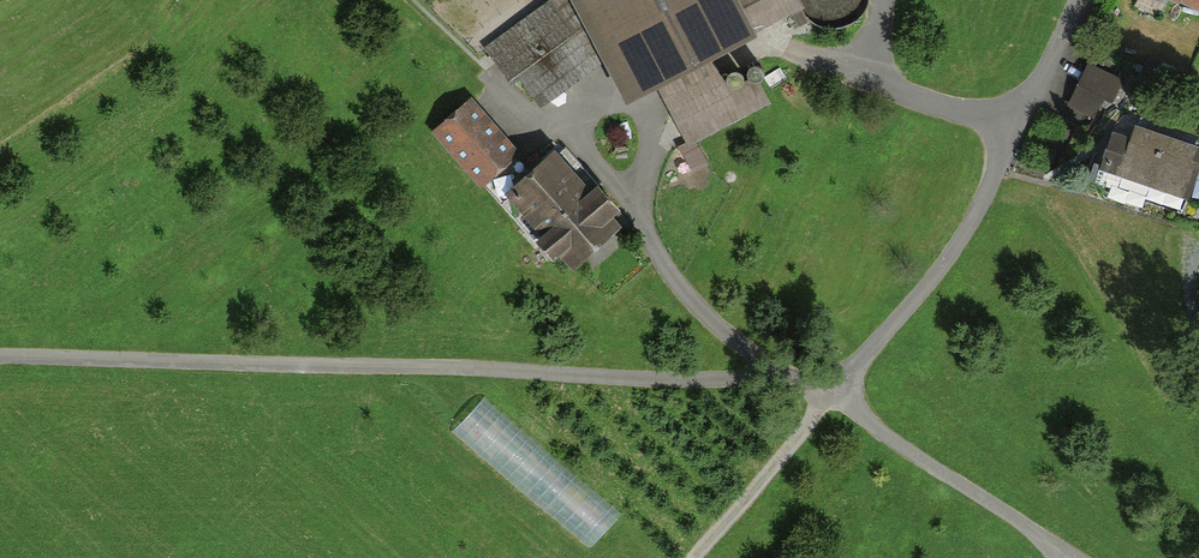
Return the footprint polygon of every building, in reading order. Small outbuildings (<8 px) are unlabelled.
[(619,50),(641,94),(669,79),(694,129),(762,95),(737,45),(781,24),(773,9),(791,0),(557,0),(492,41),(516,78),(533,67),(550,94),(619,50)] [(1070,105),(1104,120),(1122,79),(1088,64),(1070,105)] [(478,102),(446,129),(491,181),(523,154),(478,102)] [(1133,115),(1113,170),(1198,202),(1198,139),(1133,115)] [(558,159),(514,199),(575,267),(620,227),(558,159)] [(482,397),(452,432),(591,549),(621,513),(482,397)]
